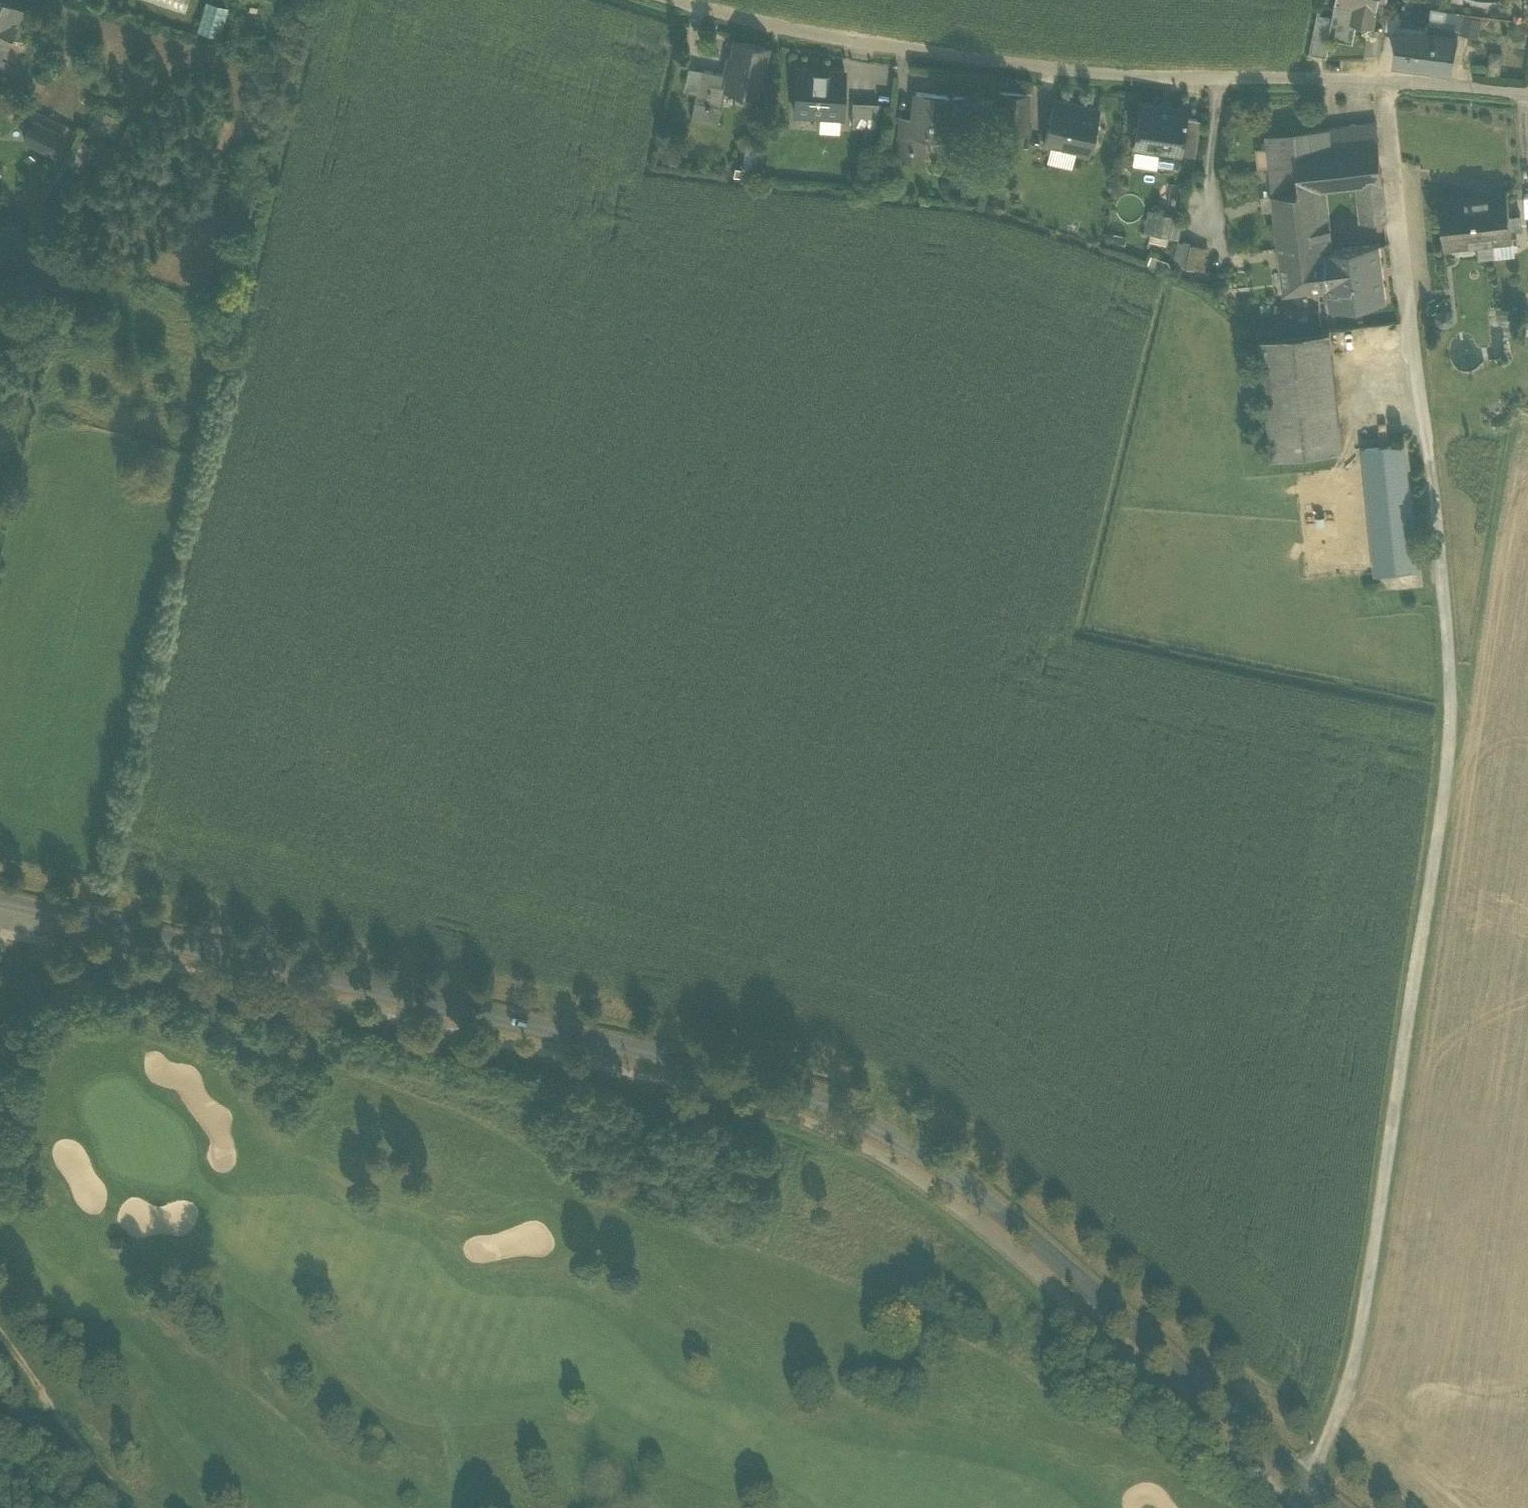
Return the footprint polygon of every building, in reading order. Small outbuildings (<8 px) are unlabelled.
[(5,43),(22,9),(4,0),(0,0),(0,41),(5,43)] [(184,10),(188,0),(157,0),(184,10)] [(218,34),(227,3),(214,0),(202,0),(195,27),(218,34)] [(1333,15),(1329,35),(1331,36),(1353,40),(1357,22),(1373,25),(1376,9),(1376,10),(1378,0),(1336,0),(1333,15)] [(1310,52),(1327,55),(1331,36),(1329,35),(1333,15),(1318,12),(1313,40),(1310,52)] [(1428,30),(1458,35),(1460,28),(1430,22),(1428,30)] [(1395,60),(1448,68),(1458,35),(1428,30),(1401,26),(1395,60)] [(726,86),(758,93),(767,48),(735,42),(728,75),(726,86)] [(682,96),(695,99),(701,69),(688,67),(682,96)] [(794,114),(843,117),(845,71),(797,67),(794,114)] [(728,75),(701,69),(695,99),(691,118),(718,124),(726,86),(728,75)] [(998,90),(991,158),(1005,158),(1008,144),(1027,146),(1030,120),(1022,120),(1024,106),(1025,93),(998,90)] [(925,136),(945,138),(950,96),(916,92),(913,117),(911,134),(925,136)] [(1044,144),(1087,154),(1097,110),(1054,100),(1044,144)] [(852,126),(876,128),(878,103),(853,102),(852,126)] [(1158,152),(1159,152),(1173,155),(1174,151),(1178,152),(1184,116),(1185,110),(1140,103),(1133,145),(1159,149),(1158,152)] [(116,117),(98,107),(84,133),(103,143),(116,117)] [(896,158),(922,161),(925,136),(911,134),(913,117),(901,116),(896,158)] [(1178,152),(1194,154),(1199,119),(1184,116),(1178,152)] [(24,139),(53,153),(62,135),(33,121),(24,139)] [(1377,123),(1329,127),(1329,129),(1328,130),(1330,145),(1379,140),(1377,123)] [(1329,127),(1295,131),(1297,148),(1330,145),(1328,130),(1329,129),(1329,127)] [(1301,190),(1297,148),(1295,131),(1266,135),(1285,291),(1293,290),(1328,286),(1324,251),(1326,251),(1318,188),(1301,190)] [(101,148),(82,138),(69,165),(87,175),(101,148)] [(1297,148),(1301,190),(1318,188),(1358,184),(1383,182),(1379,140),(1330,145),(1297,148)] [(1171,166),(1173,155),(1159,152),(1157,164),(1171,166)] [(1358,184),(1361,221),(1387,219),(1383,182),(1358,184)] [(1512,241),(1511,227),(1510,213),(1508,193),(1440,200),(1445,242),(1493,237),(1493,243),(1512,241)] [(1176,236),(1181,214),(1145,206),(1140,228),(1176,236)] [(1518,212),(1510,213),(1511,227),(1520,226),(1518,212)] [(1173,264),(1185,266),(1190,242),(1177,240),(1173,264)] [(1379,245),(1326,251),(1324,251),(1328,286),(1331,306),(1385,299),(1379,245)] [(1261,336),(1272,455),(1342,449),(1331,329),(1261,336)] [(1365,447),(1377,572),(1416,568),(1404,443),(1365,447)]
